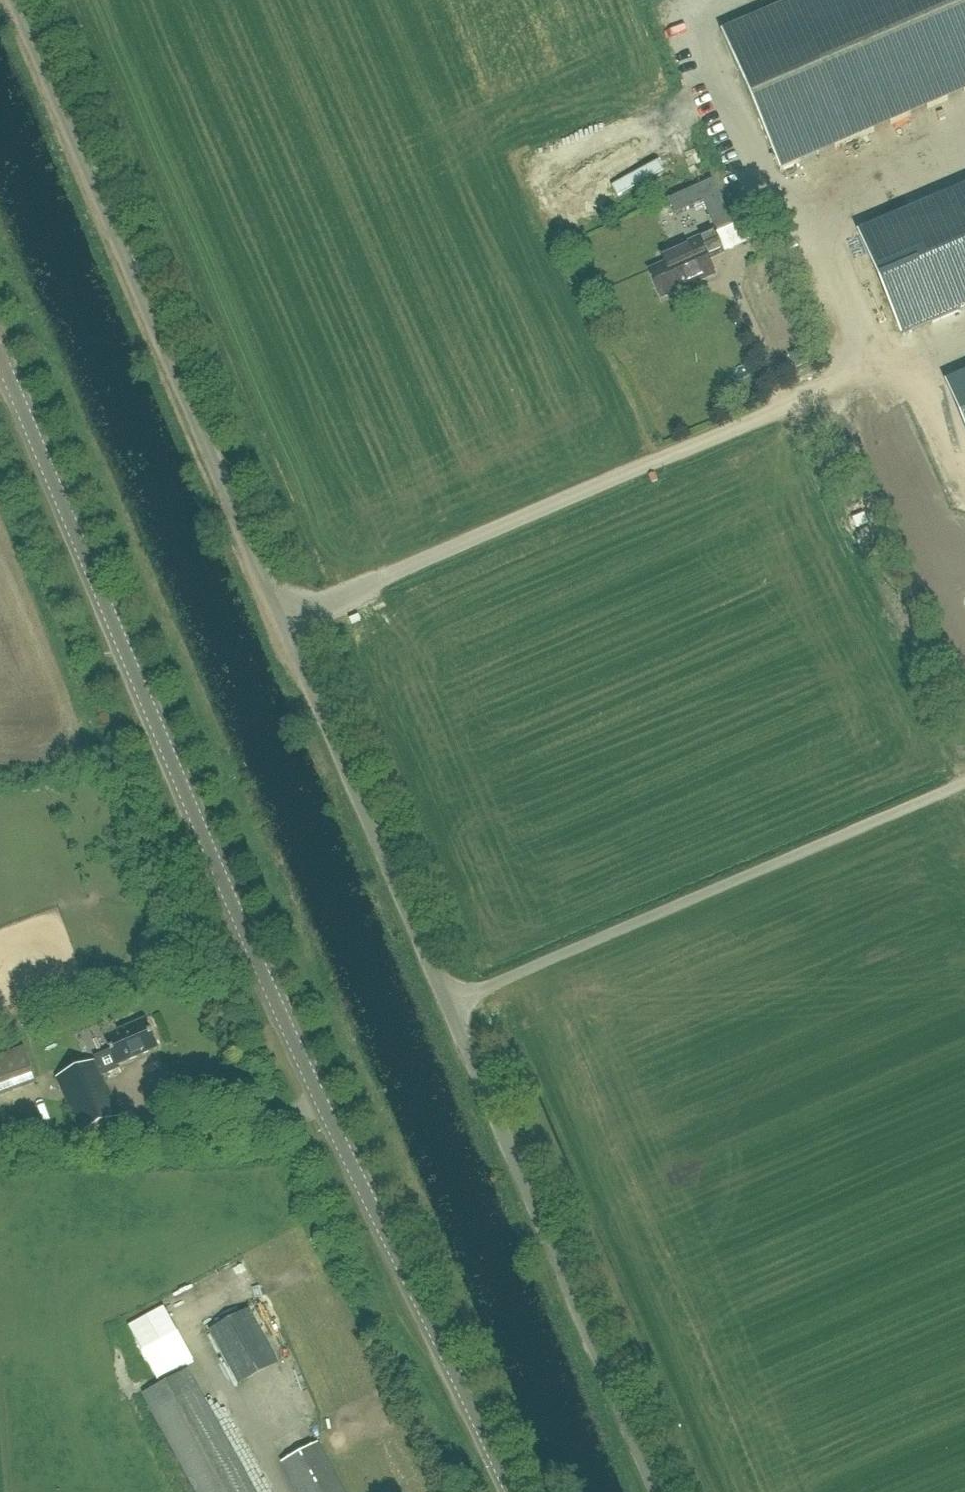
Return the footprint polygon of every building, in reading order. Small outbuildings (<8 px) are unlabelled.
[(722,34),(781,172),(964,93),(964,0),(801,0),(722,34)] [(670,178),(679,173),(670,157),(661,162),(670,178)] [(713,181),(669,201),(676,216),(705,203),(718,232),(732,225),(713,181)] [(859,234),(903,337),(964,311),(964,189),(859,234)] [(720,231),(729,254),(749,247),(739,224),(720,231)] [(723,253),(714,233),(693,242),(696,250),(648,272),(660,300),(714,276),(707,261),(723,253)] [(158,1049),(146,1021),(105,1039),(110,1051),(94,1058),(96,1062),(57,1079),(81,1134),(121,1117),(103,1077),(121,1070),(119,1066),(158,1049)] [(34,1068),(0,1083),(0,1104),(10,1099),(13,1105),(44,1091),(34,1068)] [(211,1333),(240,1387),(280,1366),(252,1312),(211,1333)] [(190,1372),(146,1397),(197,1491),(255,1491),(190,1372)] [(317,1444),(282,1463),(298,1491),(343,1491),(317,1444)]
